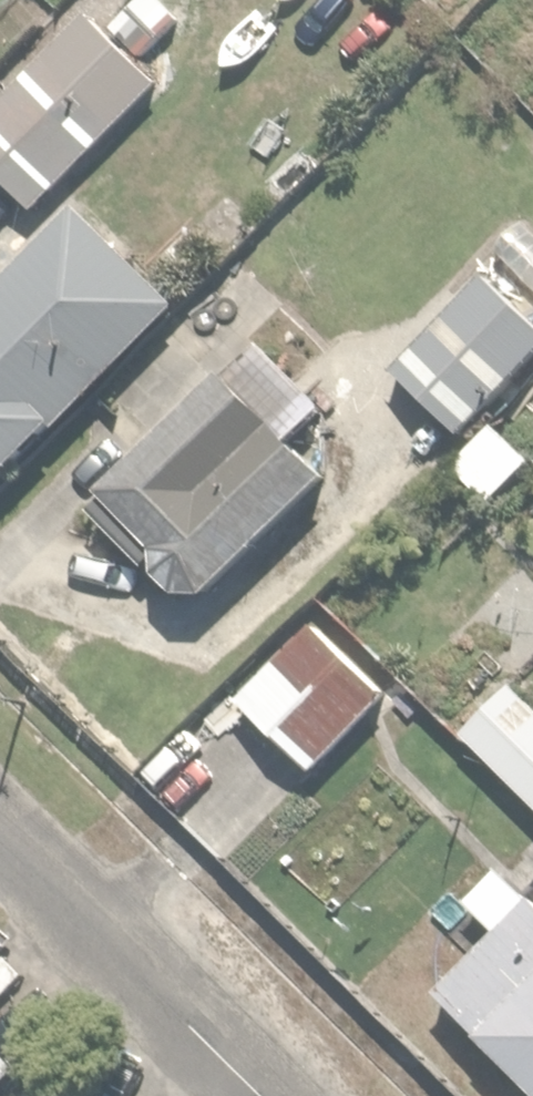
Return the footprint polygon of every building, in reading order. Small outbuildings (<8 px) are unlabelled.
[(92,0),(68,0),(0,79),(0,159),(45,198),(163,61),(92,0)] [(172,291),(70,191),(0,263),(0,466),(172,291)] [(397,355),(470,424),(532,356),(532,301),(487,258),(397,355)] [(290,420),(315,393),(244,326),(89,490),(196,591),(326,454),(290,420)] [(300,602),(223,677),(307,763),(384,688),(300,602)] [(515,670),(464,719),(532,791),(532,689),(515,670)] [(500,851),(460,891),(494,926),(442,978),(532,1070),(532,884),(500,851)] [(14,1048),(0,1035),(0,1062),(14,1048)]
